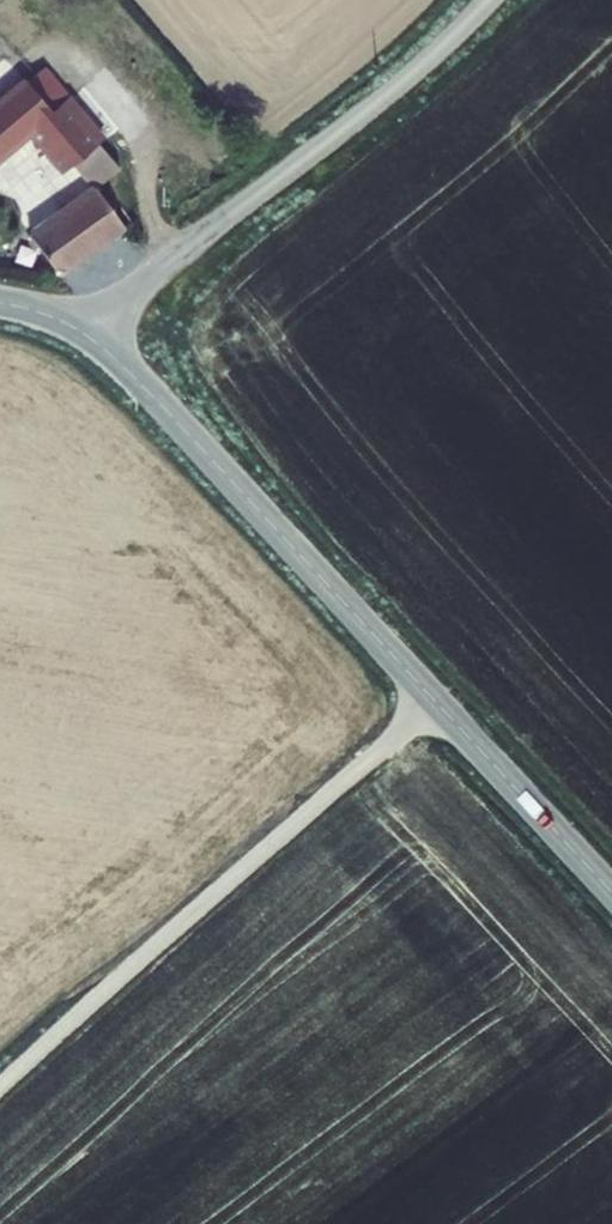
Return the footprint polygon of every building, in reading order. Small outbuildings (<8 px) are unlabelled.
[(52,115),(70,98),(44,68),(27,83),(52,115)] [(52,115),(27,83),(24,78),(0,97),(0,159),(27,136),(64,177),(74,168),(90,188),(91,188),(93,190),(96,189),(97,190),(120,172),(99,146),(105,138),(71,97),(70,98),(52,115)] [(126,231),(97,190),(96,189),(93,190),(91,188),(90,188),(27,234),(32,241),(38,250),(59,281),(126,231)] [(38,250),(32,241),(26,244),(33,253),(38,250)]
